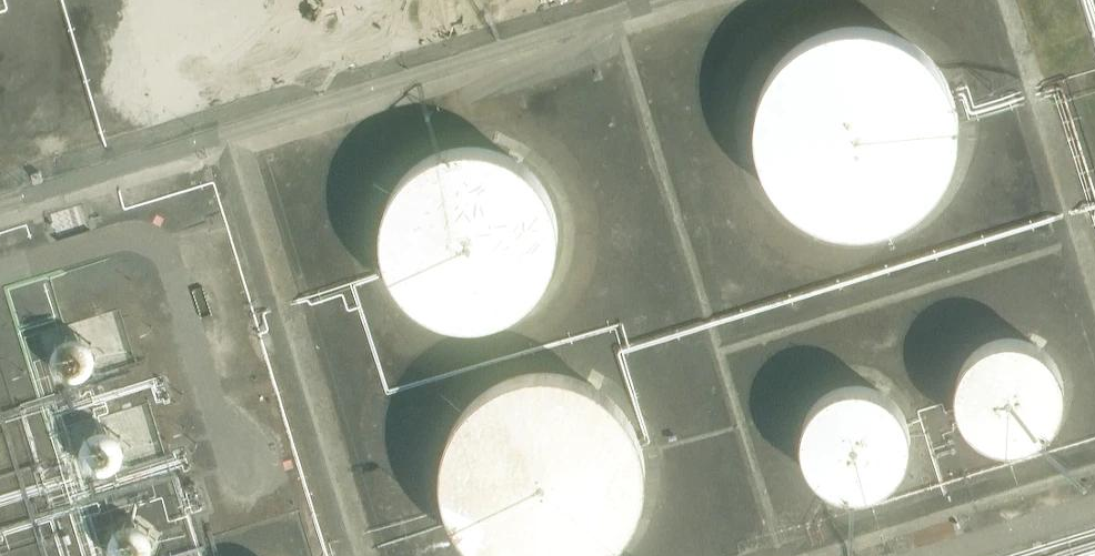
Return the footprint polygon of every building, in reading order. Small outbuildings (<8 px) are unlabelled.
[(963,125),(963,123),(962,112),(961,103),(958,92),(955,84),(947,67),(941,60),(934,51),(919,38),(908,31),(902,27),(886,22),(874,19),(861,18),(853,18),(841,19),(828,22),(817,25),(806,31),(798,36),(789,42),(782,48),(775,57),(768,66),(760,82),(757,90),(754,101),(752,112),(751,121),(753,140),(755,149),(758,159),(761,168),(766,178),(773,187),(780,195),(795,209),(806,216),(812,219),(830,225),(841,228),(853,229),(861,229),(874,228),(888,224),(897,221),(908,216),(916,211),(925,204),(932,198),(939,190),(945,182),(950,174),(954,164),(960,147),(962,136),(963,125)] [(560,230),(560,228),(559,219),(558,210),(556,202),(552,192),(543,177),(532,164),(520,154),(505,146),(498,143),(485,140),(468,139),(459,139),(450,141),(442,143),(432,147),(417,156),(405,166),(395,179),(387,195),(384,204),(381,213),(380,228),(381,244),(384,253),(387,262),(395,277),(404,290),(417,301),(432,310),(442,314),(450,316),(467,318),(482,317),(490,316),(504,311),(512,308),(519,304),(532,293),(543,281),(547,275),(552,265),(556,255),(558,247),(560,230)] [(100,352),(100,351),(100,345),(98,341),(93,333),(85,328),(81,326),(75,326),(69,326),(64,328),(57,333),(54,336),(51,341),(50,345),(49,351),(51,360),(53,365),(56,369),(64,374),(73,377),(78,377),(85,375),(93,370),(98,362),(100,358),(100,352)] [(1066,386),(1066,385),(1065,375),(1062,364),(1057,355),(1050,346),(1040,338),(1032,334),(1022,331),(1011,330),(999,331),(989,334),(981,338),(972,345),(965,353),(960,363),(956,374),(955,385),(956,397),(959,405),(963,414),(969,422),(978,430),(987,436),(996,439),(1008,441),(1021,440),(1031,437),(1041,432),(1049,425),(1057,416),(1062,407),(1065,396),(1066,386)] [(656,461),(655,452),(654,442),(651,432),(648,422),(644,414),(639,405),(631,396),(624,388),(616,382),(609,377),(592,368),(577,364),(569,362),(555,362),(536,364),(521,368),(504,377),(497,382),(487,391),(480,398),(474,405),(469,414),(465,422),(462,432),(459,442),(458,452),(457,461),(458,471),(460,483),(465,499),(474,515),(485,529),(494,538),(501,543),(516,551),(526,555),(530,555),(581,555),(589,554),(598,550),(608,546),(616,540),(624,533),(632,524),(637,519),(641,512),(646,503),(651,491),(653,483),(655,473),(656,462),(656,461)] [(913,437),(913,436),(912,426),(909,415),(902,403),(896,396),(886,388),(878,384),(868,381),(855,380),(846,381),(836,384),(826,390),(816,398),(810,406),(805,415),(802,425),(801,436),(802,445),(804,455),(809,465),(815,474),(822,480),(832,486),(843,490),(853,492),(865,492),(874,489),(886,484),(895,478),(902,470),(907,461),(912,449),(913,437)] [(132,449),(132,448),(130,440),(128,435),(125,431),(118,426),(109,424),(104,424),(99,425),(96,427),(91,430),(89,433),(86,438),(84,447),(85,456),(90,464),(94,467),(98,470),(103,471),(108,472),(113,471),(117,470),(125,465),(129,458),(132,449)] [(159,537),(158,529),(154,521),(147,516),(143,515),(137,514),(129,515),(126,516),(121,520),(117,523),(115,528),(113,536),(115,545),(119,552),(123,555),(149,555),(152,554),(155,550),(157,547),(159,542),(159,538),(159,537)]
